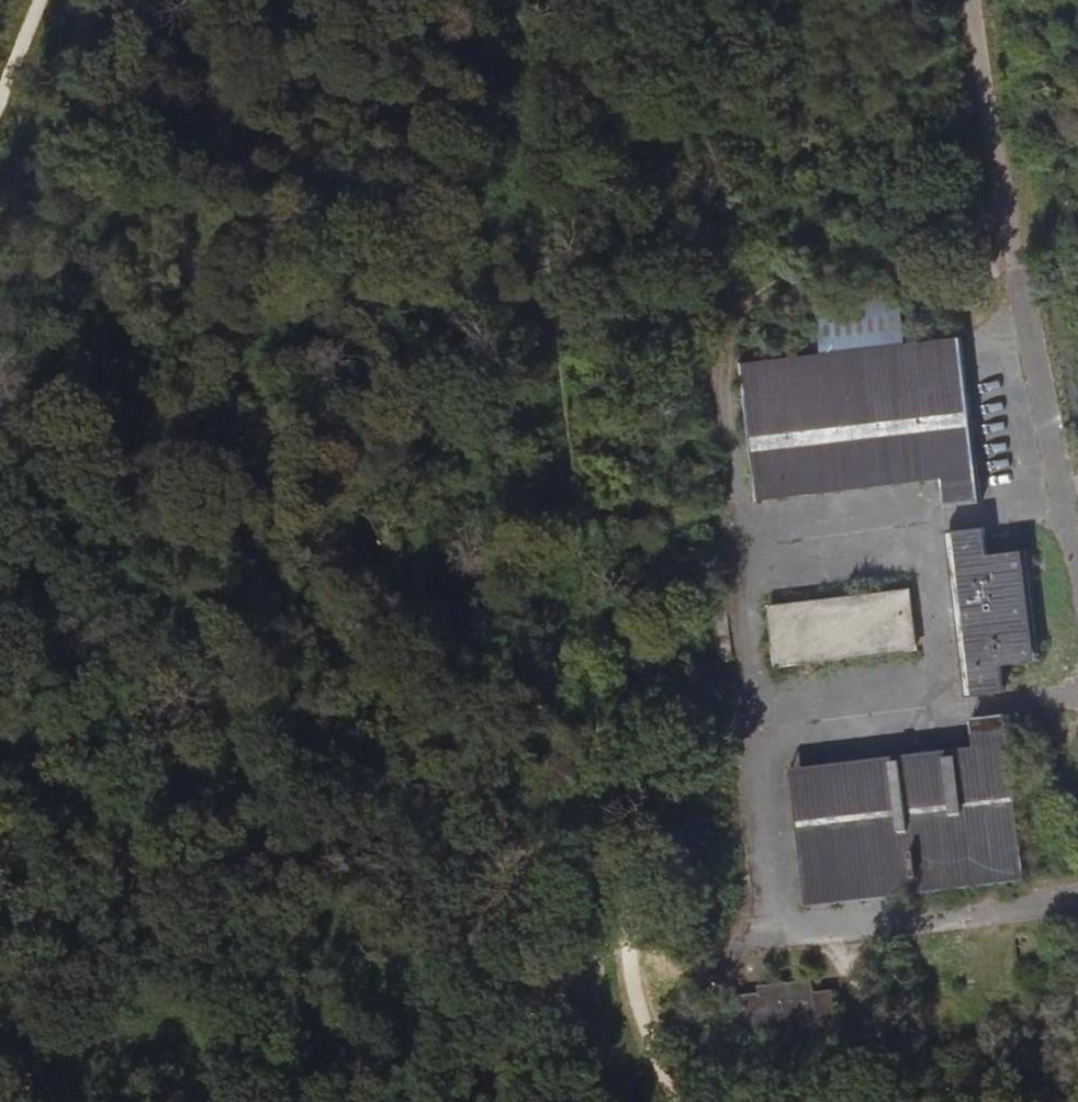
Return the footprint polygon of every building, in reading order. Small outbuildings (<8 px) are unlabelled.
[(819,354),(905,344),(899,296),(812,307),(819,354)] [(905,344),(819,354),(738,364),(754,500),(938,478),(941,506),(976,502),(956,337),(905,344)] [(965,696),(1000,692),(998,666),(1032,662),(1019,552),(985,557),(982,529),(945,533),(965,696)] [(905,590),(765,607),(773,668),(913,650),(905,590)] [(868,762),(884,901),(1023,885),(1003,718),(967,721),(970,750),(868,762)] [(803,911),(884,901),(868,762),(788,772),(803,911)] [(764,996),(729,1000),(735,1044),(770,1040),(769,1034),(829,1027),(825,993),(808,995),(806,983),(764,988),(764,996)]
